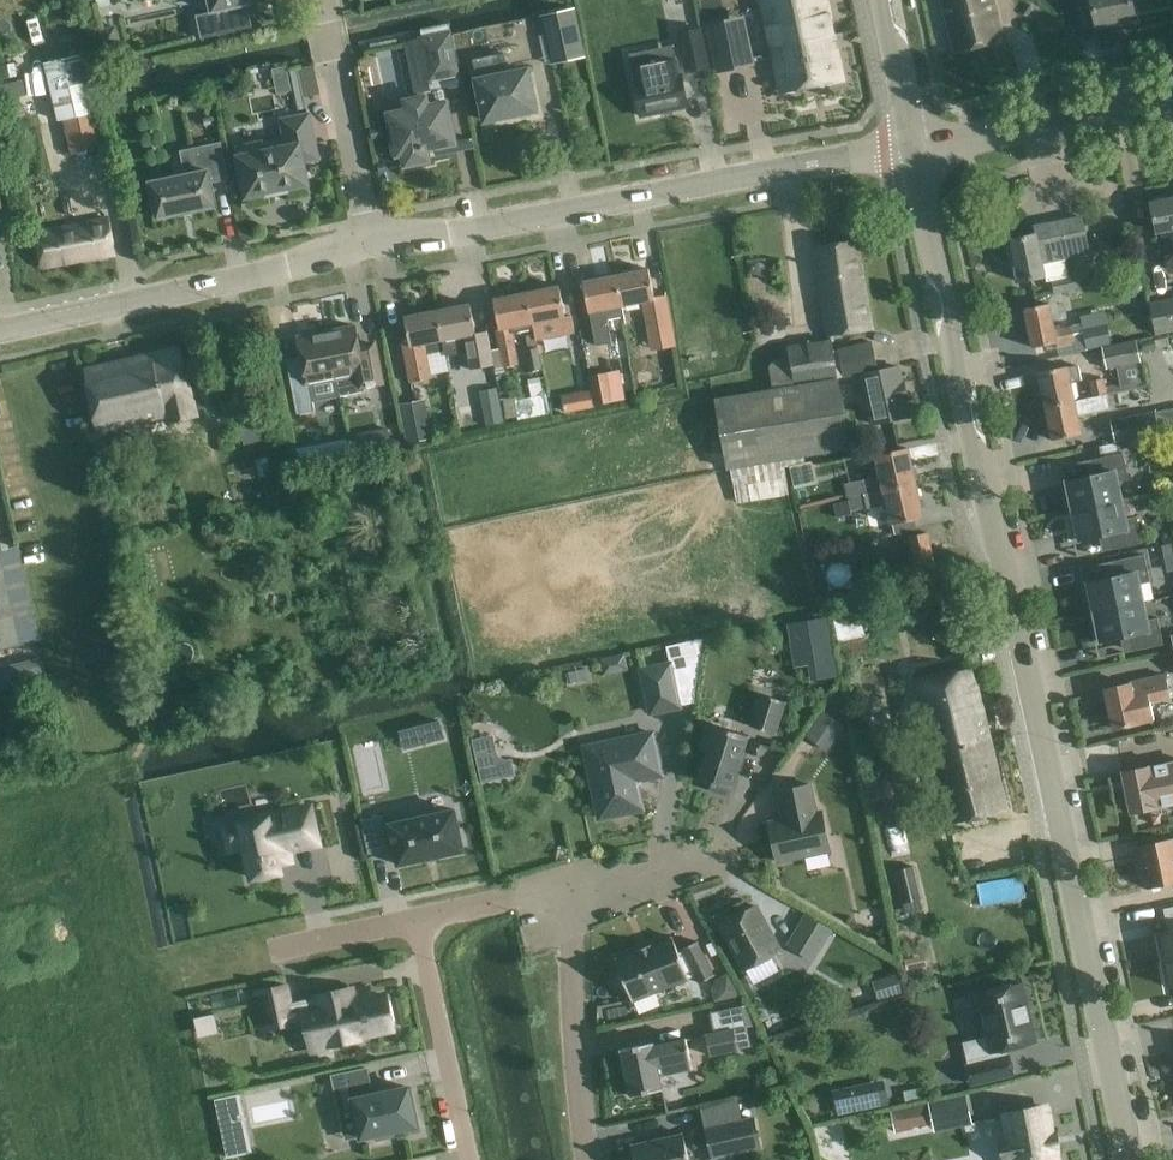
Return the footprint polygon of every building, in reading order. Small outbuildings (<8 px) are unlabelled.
[(213,11),(197,15),(202,38),(243,29),(238,6),(251,3),(250,0),(211,0),(213,11)] [(782,92),(841,80),(824,0),(762,0),(782,92)] [(987,45),(975,0),(942,0),(956,52),(987,45)] [(1004,41),(993,0),(975,0),(987,45),(1004,41)] [(1097,24),(1134,17),(1131,0),(1092,0),(1097,24)] [(573,8),(541,16),(545,35),(551,64),(583,57),(573,8)] [(745,15),(705,23),(715,74),(756,66),(745,15)] [(117,25),(102,29),(107,44),(121,40),(117,25)] [(687,72),(708,67),(701,29),(679,34),(687,72)] [(421,38),(430,81),(459,74),(451,32),(421,38)] [(651,49),(630,54),(633,68),(636,83),(635,83),(641,116),(661,112),(660,109),(685,104),(686,107),(687,107),(682,83),(680,74),(679,75),(673,44),(651,49)] [(474,59),(479,80),(477,80),(486,121),(536,110),(528,70),(509,74),(504,53),(474,59)] [(67,119),(73,152),(98,147),(92,114),(96,113),(86,57),(47,64),(57,121),(67,119)] [(16,63),(2,65),(5,79),(18,76),(16,63)] [(268,65),(249,68),(253,86),(271,82),(268,65)] [(287,71),(296,111),(308,109),(299,68),(287,71)] [(2,103),(26,96),(23,80),(0,85),(0,95),(2,103)] [(408,110),(389,114),(395,141),(389,142),(392,157),(404,154),(406,166),(429,161),(427,149),(456,143),(447,102),(428,106),(427,97),(406,101),(408,110)] [(239,155),(238,155),(247,198),(310,185),(305,162),(319,159),(310,114),(281,119),(285,146),(266,149),(265,142),(264,141),(238,145),(239,155)] [(168,178),(150,182),(153,195),(158,218),(187,212),(216,206),(211,181),(227,177),(220,144),(196,149),(192,150),(181,152),(185,175),(168,178)] [(1149,202),(1156,233),(1172,229),(1172,197),(1149,202)] [(1051,281),(1053,292),(1081,287),(1079,275),(1069,277),(1065,258),(1089,253),(1081,216),(1033,226),(1035,234),(1010,239),(1016,266),(1013,266),(1015,279),(1018,279),(1019,281),(1045,276),(1051,281)] [(109,218),(37,232),(43,267),(116,253),(109,218)] [(873,329),(858,239),(815,247),(830,337),(873,329)] [(760,261),(747,262),(748,275),(761,274),(760,261)] [(618,275),(624,306),(646,302),(652,337),(673,333),(671,320),(666,296),(655,298),(649,269),(618,275)] [(611,342),(607,324),(606,320),(626,316),(624,306),(618,275),(583,282),(595,345),(611,342)] [(1141,277),(1126,280),(1128,295),(1143,292),(1141,277)] [(559,286),(526,293),(533,325),(534,329),(536,341),(575,334),(572,315),(568,315),(565,316),(559,286)] [(497,332),(502,353),(504,368),(520,364),(514,332),(534,329),(533,325),(526,293),(494,299),(500,331),(497,332)] [(1172,331),(1172,297),(1149,301),(1155,334),(1172,331)] [(437,310),(445,350),(446,355),(468,351),(471,369),(494,365),(488,331),(476,333),(470,303),(437,310)] [(1025,308),(1033,347),(1056,342),(1057,346),(1076,342),(1073,326),(1056,330),(1050,303),(1025,308)] [(402,342),(410,383),(430,380),(425,353),(445,350),(437,310),(404,316),(409,341),(402,342)] [(1107,324),(1083,329),(1087,347),(1111,342),(1107,324)] [(359,345),(355,326),(327,331),(336,379),(339,396),(362,391),(365,386),(383,383),(375,342),(359,345)] [(297,414),(315,411),(313,401),(339,396),(336,379),(327,331),(299,337),(303,358),(287,361),(297,414)] [(525,351),(529,371),(542,369),(534,333),(526,335),(529,350),(527,350),(525,351)] [(1168,337),(1141,343),(1143,352),(1170,346),(1168,337)] [(1106,370),(1141,362),(1136,340),(1112,345),(1102,347),(1106,370)] [(743,395),(714,400),(720,435),(726,469),(731,468),(735,493),(737,504),(787,495),(786,483),(784,467),(790,466),(806,463),(805,457),(849,449),(848,444),(840,399),(837,386),(836,379),(831,351),(829,342),(787,347),(789,357),(772,361),(769,367),(773,390),(743,395)] [(855,345),(839,349),(845,376),(877,369),(871,342),(855,345)] [(180,347),(86,369),(102,436),(169,420),(170,425),(198,418),(185,370),(180,347)] [(1045,407),(1075,401),(1071,383),(1081,381),(1078,365),(1068,367),(1067,365),(1038,372),(1045,407)] [(866,374),(862,376),(872,423),(886,420),(909,415),(899,368),(878,372),(876,373),(871,374),(866,374)] [(614,402),(609,375),(590,378),(591,390),(595,406),(614,402)] [(1092,397),(1137,387),(1136,382),(1119,386),(1119,385),(1106,388),(1104,378),(1089,381),(1092,397)] [(498,388),(479,391),(486,426),(504,423),(498,388)] [(591,390),(561,396),(565,414),(595,407),(595,406),(591,390)] [(1052,439),(1076,435),(1082,433),(1078,416),(1111,409),(1108,394),(1075,401),(1045,407),(1052,439)] [(432,439),(425,399),(400,403),(407,443),(432,439)] [(1110,420),(1115,443),(1160,434),(1155,410),(1110,420)] [(304,437),(295,448),(307,458),(316,447),(304,437)] [(876,455),(883,489),(916,482),(908,448),(876,455)] [(1071,500),(1073,510),(1121,500),(1117,482),(1128,479),(1123,452),(1092,459),(1095,475),(1061,482),(1065,501),(1071,500)] [(267,457),(255,460),(259,477),(271,474),(267,457)] [(806,463),(790,466),(795,489),(819,483),(813,461),(806,463)] [(847,485),(850,499),(865,494),(862,481),(847,485)] [(923,516),(916,482),(883,489),(865,494),(850,499),(852,511),(882,504),(887,524),(923,516)] [(848,500),(833,503),(837,517),(852,514),(848,500)] [(1111,549),(1142,543),(1136,516),(1125,518),(1121,500),(1073,510),(1075,520),(1069,521),(1074,541),(1107,534),(1111,549)] [(927,532),(909,536),(916,567),(934,563),(927,532)] [(1092,602),(1094,612),(1142,601),(1138,583),(1150,581),(1144,554),(1113,560),(1116,576),(1082,583),(1087,603),(1092,602)] [(18,645),(0,563),(0,649),(18,645)] [(1129,635),(1132,651),(1163,644),(1157,617),(1146,620),(1142,601),(1094,612),(1096,621),(1091,623),(1095,642),(1129,635)] [(828,616),(787,623),(794,668),(806,666),(809,681),(838,677),(828,616)] [(174,648),(173,651),(174,654),(175,657),(176,659),(177,661),(180,663),(182,664),(186,665),(189,665),(192,664),(195,663),(197,661),(198,659),(200,657),(200,654),(201,651),(200,648),(199,645),(197,642),(195,640),(192,639),(189,638),(187,638),(184,638),(182,639),(179,641),(177,643),(175,645),(174,648)] [(0,668),(0,683),(42,674),(39,659),(0,668)] [(642,671),(651,713),(679,707),(670,665),(642,671)] [(972,669),(914,683),(933,759),(966,751),(964,743),(990,738),(972,669)] [(1113,728),(1137,723),(1147,721),(1154,719),(1150,701),(1171,697),(1167,676),(1105,689),(1113,728)] [(750,726),(775,734),(785,702),(759,694),(750,726)] [(823,713),(806,736),(826,750),(843,727),(823,713)] [(441,720),(399,732),(404,750),(446,739),(441,720)] [(710,790),(726,795),(727,789),(731,790),(748,736),(714,725),(713,728),(707,726),(699,750),(705,752),(697,780),(712,785),(710,790)] [(512,755),(500,758),(494,732),(471,738),(481,782),(516,774),(512,755)] [(599,818),(642,809),(637,786),(641,780),(661,775),(652,733),(584,748),(599,818)] [(1007,809),(990,738),(964,743),(966,751),(933,759),(949,823),(1007,809)] [(1123,773),(1131,812),(1172,803),(1172,762),(1123,773)] [(863,778),(869,802),(902,796),(897,771),(863,778)] [(778,791),(781,809),(783,820),(768,823),(777,862),(829,851),(821,812),(815,813),(810,785),(778,791)] [(313,801),(220,822),(227,855),(242,852),(249,883),(286,875),(284,867),(297,864),(294,854),(324,848),(313,801)] [(389,815),(361,821),(368,854),(394,848),(398,865),(422,860),(422,861),(440,857),(439,856),(464,851),(455,810),(391,824),(389,815)] [(1147,888),(1172,882),(1172,839),(1138,846),(1147,888)] [(893,872),(899,904),(922,900),(916,867),(893,872)] [(720,924),(745,970),(779,952),(754,906),(720,924)] [(1157,934),(1163,962),(1172,959),(1172,907),(1168,908),(1172,931),(1157,934)] [(803,916),(787,946),(817,962),(833,932),(803,916)] [(635,952),(615,960),(616,962),(615,984),(631,1000),(632,1002),(633,1001),(634,1001),(639,1014),(650,1010),(661,1006),(656,992),(672,986),(689,979),(688,977),(694,974),(699,983),(714,975),(696,942),(681,950),(682,951),(685,958),(681,960),(678,953),(672,937),(652,945),(651,944),(635,951),(635,952)] [(925,955),(905,959),(907,970),(928,966),(925,955)] [(1163,962),(1168,986),(1172,985),(1172,959),(1163,962)] [(715,980),(711,989),(714,1002),(740,997),(728,973),(715,980)] [(897,973),(872,981),(874,986),(878,1001),(903,993),(897,973)] [(990,1050),(966,1056),(968,1065),(966,1065),(971,1084),(1013,1074),(1009,1055),(1006,1056),(1004,1048),(1036,1041),(1022,983),(977,994),(990,1050)] [(286,985),(255,992),(264,1030),(293,1024),(303,1021),(308,1041),(328,1037),(331,1047),(358,1041),(357,1036),(394,1028),(393,1021),(394,1021),(390,1003),(389,1003),(388,997),(363,1002),(361,992),(351,994),(349,988),(316,995),(317,997),(289,1003),(286,985)] [(238,990),(212,995),(214,1008),(240,1002),(238,990)] [(705,1034),(710,1055),(750,1046),(741,1005),(710,1012),(715,1032),(705,1034)] [(660,1075),(680,1071),(692,1068),(686,1038),(653,1045),(653,1042),(620,1049),(630,1096),(663,1089),(660,1075)] [(368,1067),(331,1074),(339,1112),(353,1109),(359,1140),(374,1137),(375,1141),(396,1137),(395,1133),(420,1128),(411,1085),(371,1093),(370,1086),(372,1086),(368,1067)] [(884,1080),(833,1091),(838,1114),(889,1104),(884,1080)] [(241,1094),(215,1099),(222,1134),(248,1128),(241,1094)] [(928,1103),(890,1111),(895,1133),(933,1125),(935,1131),(973,1123),(966,1094),(928,1103)] [(738,1102),(702,1109),(712,1157),(760,1146),(753,1118),(742,1120),(738,1102)] [(1055,1148),(1056,1148),(1053,1134),(1052,1135),(1046,1107),(1004,1115),(1009,1139),(1002,1140),(1006,1159),(1057,1159),(1055,1148)] [(682,1134),(631,1145),(634,1159),(688,1159),(682,1134)]
